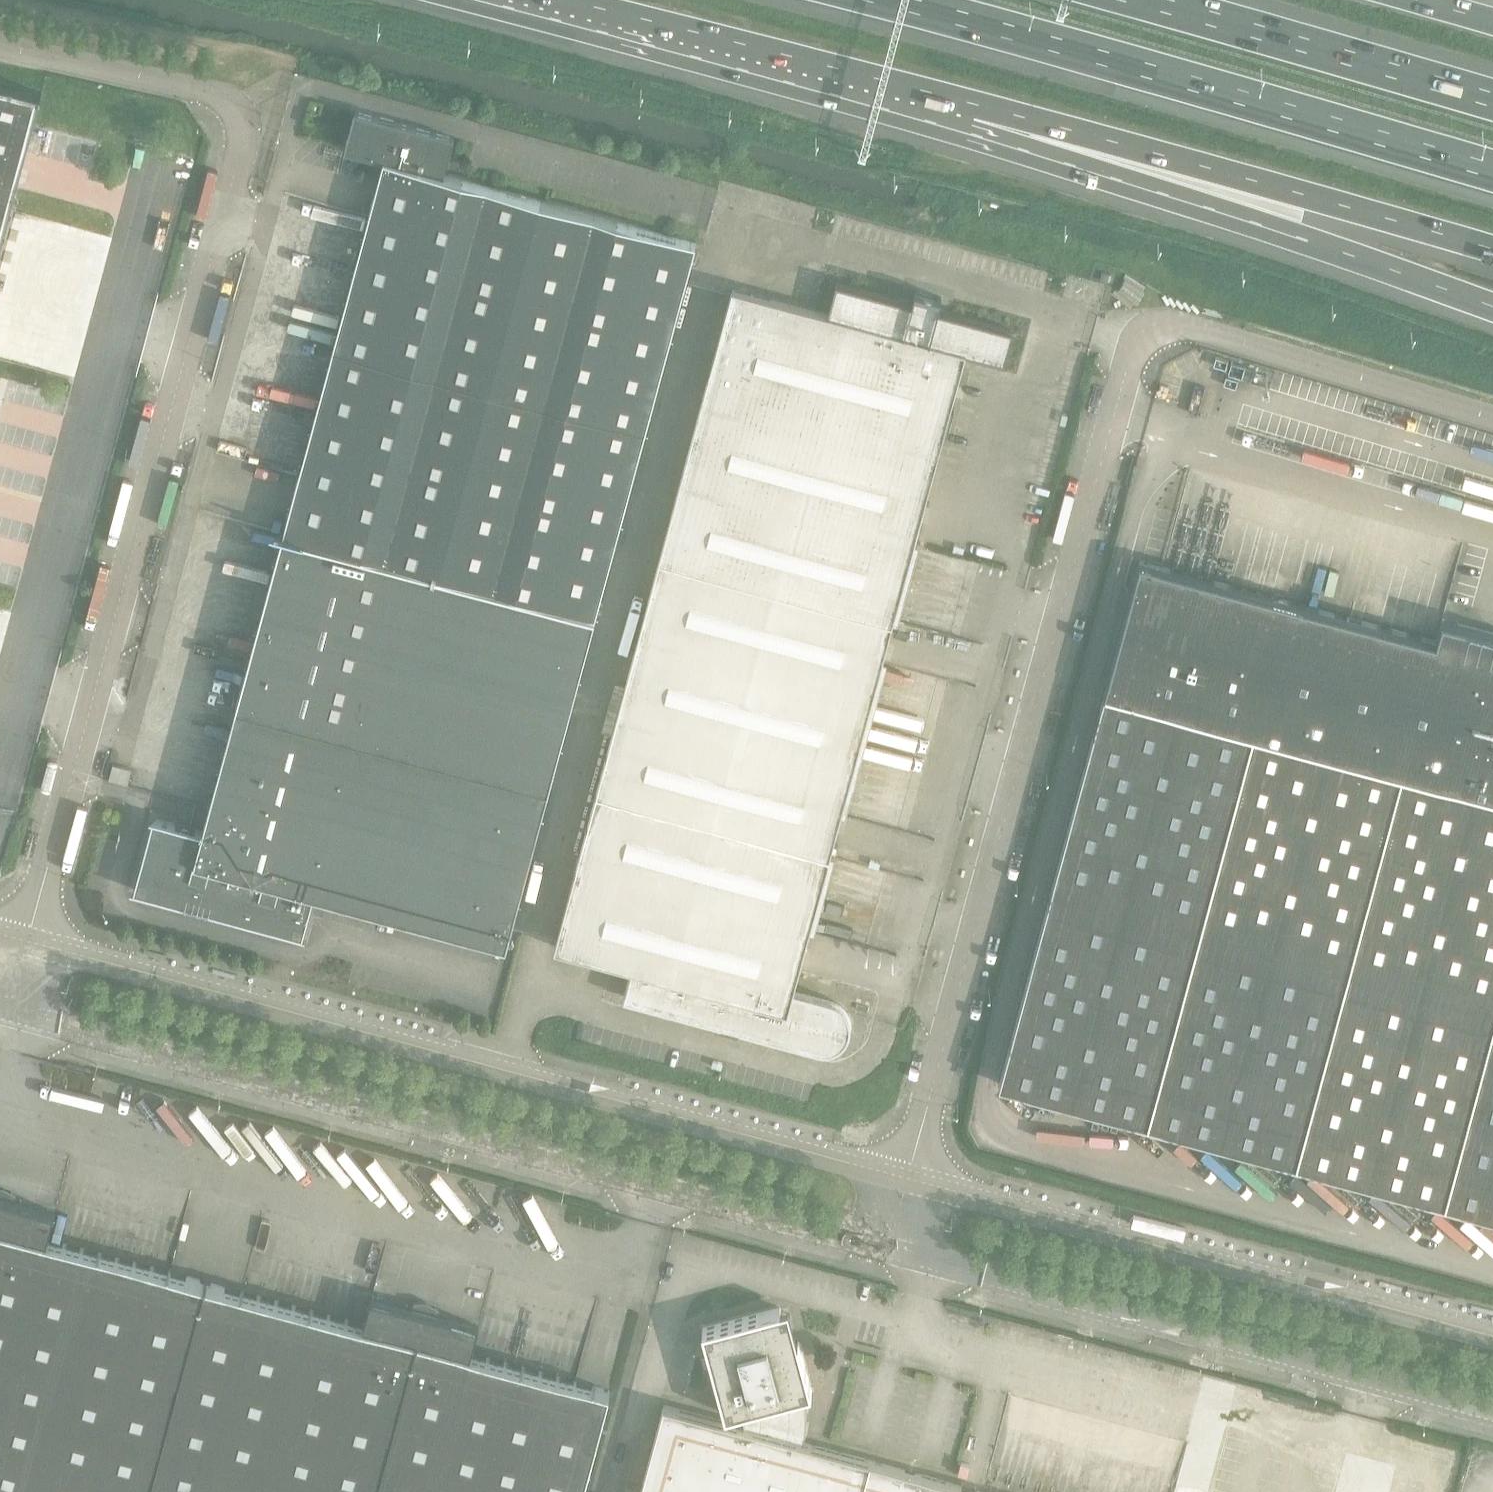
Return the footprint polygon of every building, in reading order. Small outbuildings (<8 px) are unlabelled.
[(42,94),(0,82),(0,251),(42,94)] [(389,120),(356,111),(346,150),(379,159),(389,120)] [(422,129),(389,120),(379,159),(385,161),(411,168),(422,129)] [(444,177),(445,175),(455,138),(422,129),(411,168),(444,177)] [(411,168),(385,161),(204,831),(192,828),(192,826),(191,825),(190,828),(161,820),(142,888),(204,905),(206,900),(224,905),(221,916),(222,916),(224,910),(305,933),(315,892),(507,946),(697,243),(445,175),(444,177),(411,168)] [(838,284),(830,313),(830,314),(888,330),(897,299),(838,284)] [(830,313),(734,287),(556,947),(635,969),(627,996),(727,1025),(725,1034),(734,1036),(736,1027),(819,1049),(823,1050),(827,1050),(831,1050),(835,1048),(839,1046),(842,1044),(845,1041),(848,1037),(850,1033),(851,1029),(851,1025),(851,1021),(850,1017),(848,1013),(846,1009),(843,1006),(840,1004),(836,1001),(832,1000),(794,990),(810,932),(830,856),(841,815),(882,661),(893,621),(914,544),(964,360),(965,361),(975,356),(975,353),(947,346),(888,330),(830,314),(830,313)] [(955,315),(930,309),(933,300),(924,297),(921,306),(897,299),(888,330),(947,346),(955,315)] [(975,353),(1005,361),(1013,331),(955,315),(947,346),(975,353)] [(893,621),(899,622),(920,545),(914,544),(893,621)] [(1437,641),(1141,561),(1000,1084),(1296,1164),(1437,641)] [(1492,796),(1492,633),(1443,619),(1437,641),(1296,1164),(1387,1188),(1492,796)] [(841,815),(847,817),(888,663),(882,661),(841,815)] [(1387,1188),(1492,1217),(1492,796),(1387,1188)] [(810,932),(815,933),(836,857),(830,856),(810,932)] [(207,1280),(206,1282),(49,1239),(57,1212),(15,1200),(16,1195),(12,1194),(10,1200),(3,1198),(0,1208),(0,1491),(151,1491),(208,1280),(207,1280)] [(418,1310),(420,1304),(416,1303),(414,1308),(372,1297),(365,1324),(209,1282),(209,1281),(208,1280),(151,1491),(377,1491),(426,1312),(418,1310)] [(744,1427),(804,1443),(806,1435),(807,1427),(808,1415),(807,1411),(806,1402),(805,1394),(813,1392),(799,1342),(789,1307),(781,1309),(781,1308),(703,1329),(726,1415),(744,1410),(744,1427)] [(472,1353),(479,1326),(438,1314),(439,1309),(435,1308),(433,1314),(426,1312),(377,1491),(583,1491),(611,1391),(472,1353)] [(744,1427),(665,1405),(641,1491),(986,1491),(804,1443),(744,1427)]
